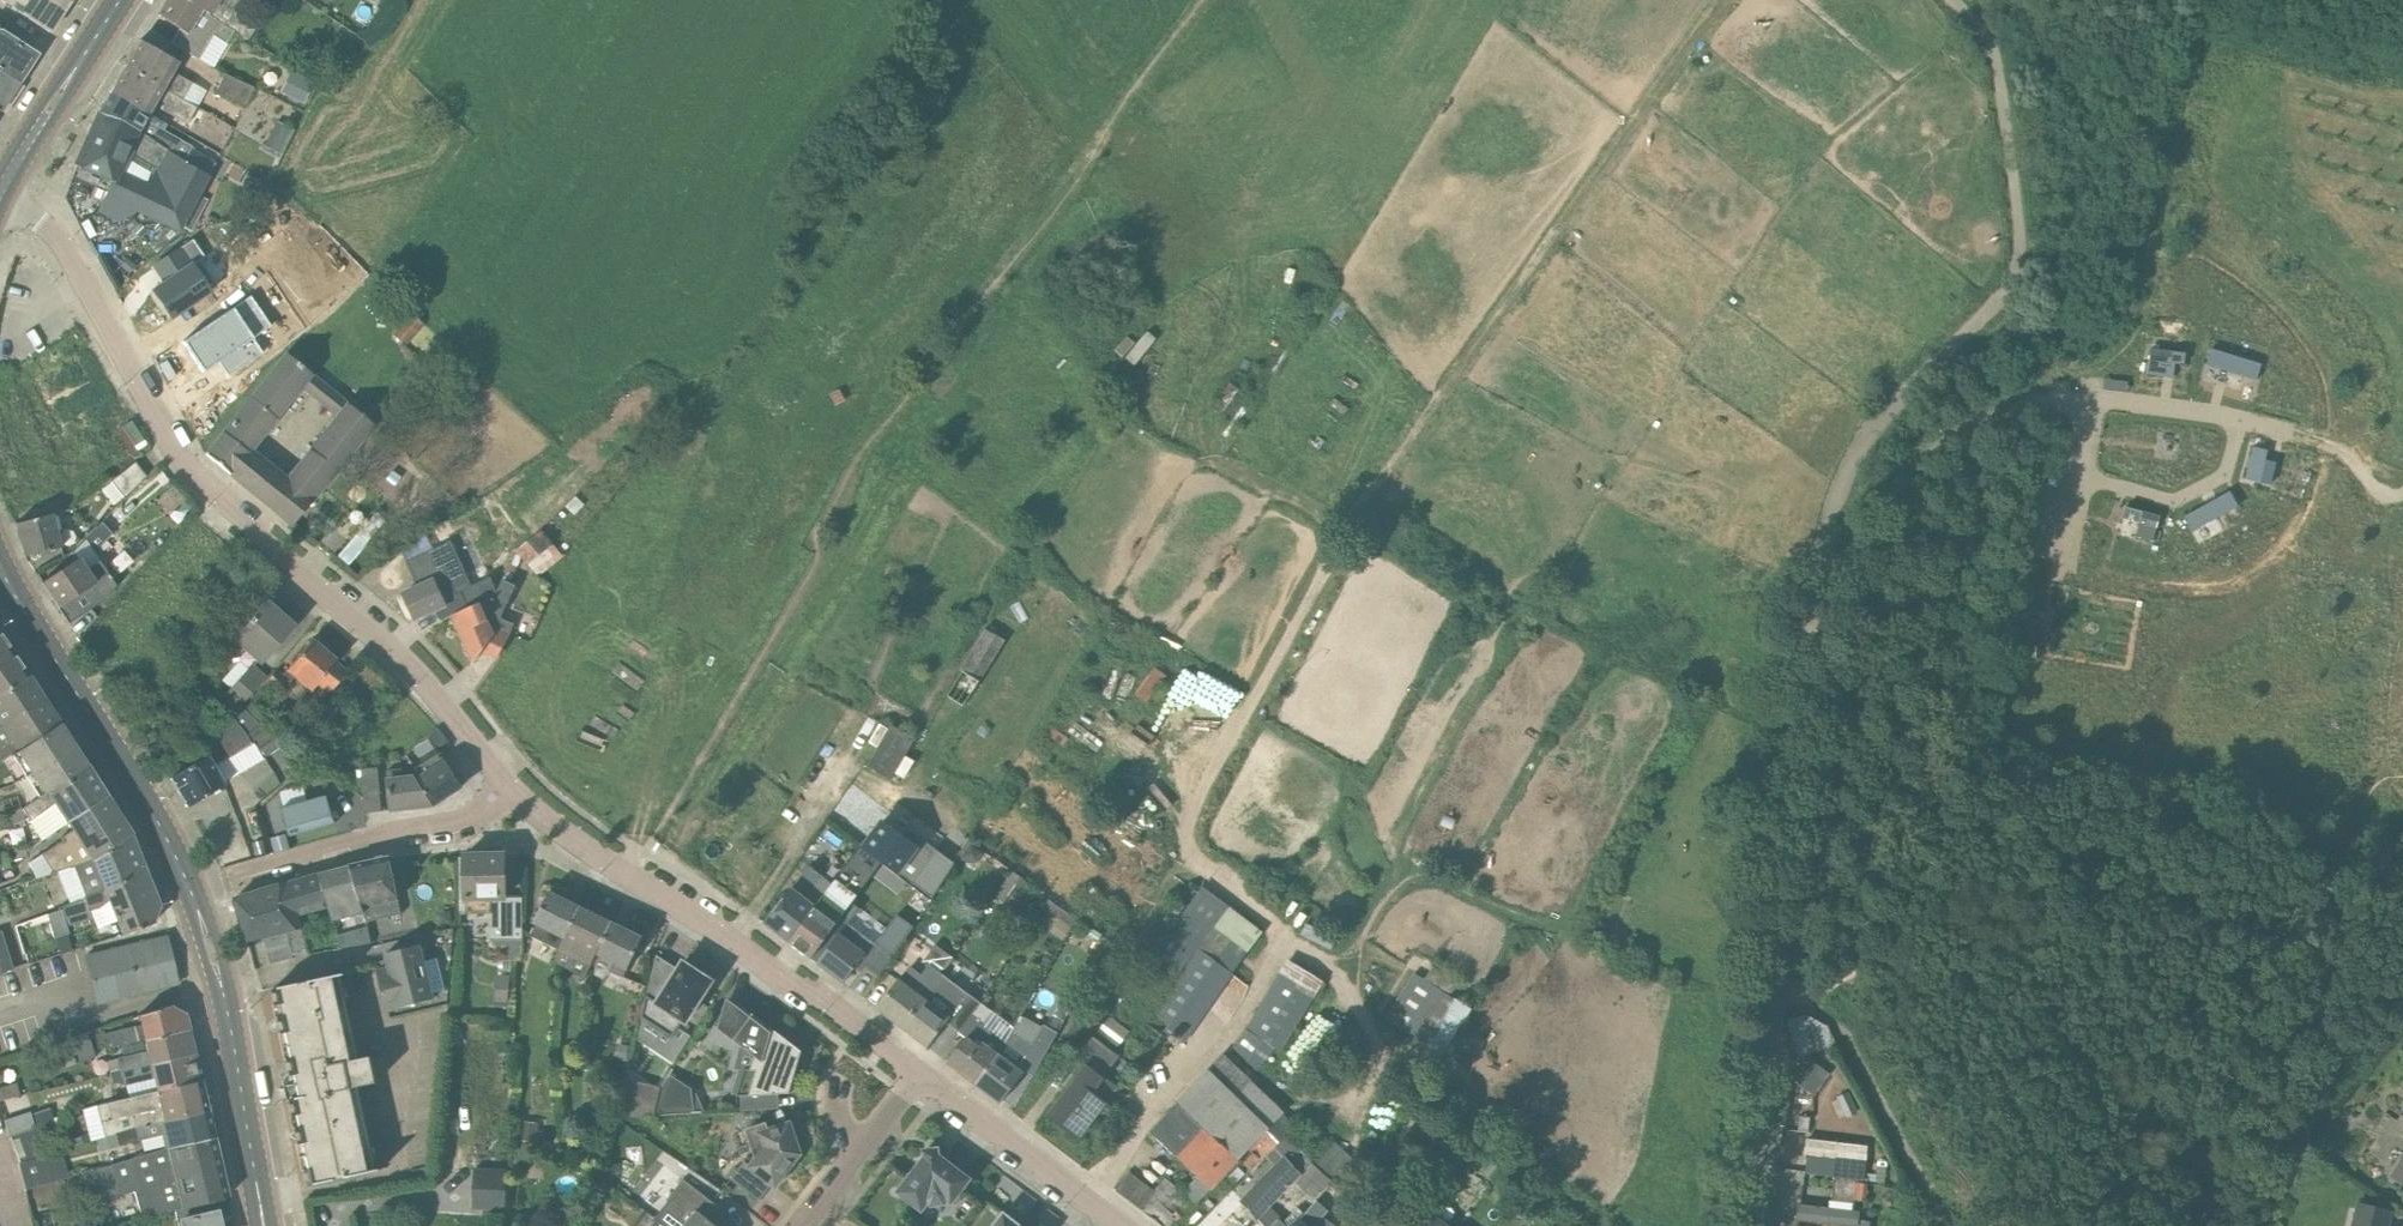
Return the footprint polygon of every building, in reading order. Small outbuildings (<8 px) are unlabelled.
[(51,32),(70,1),(68,0),(2,0),(51,32)] [(233,31),(220,22),(187,0),(166,0),(157,14),(179,28),(170,43),(199,59),(213,36),(226,43),(233,31)] [(233,31),(234,30),(249,40),(257,25),(220,1),(220,0),(187,0),(220,22),(233,31)] [(17,82),(35,55),(0,32),(0,71),(17,82)] [(192,82),(173,71),(178,62),(140,40),(125,67),(182,99),(183,99),(192,82)] [(325,85),(333,90),(345,71),(338,66),(325,85)] [(183,99),(182,99),(125,67),(111,91),(149,114),(157,99),(165,103),(161,110),(187,124),(197,107),(183,99)] [(17,82),(0,71),(0,109),(17,82)] [(291,71),(280,91),(303,102),(313,82),(291,71)] [(215,93),(244,107),(253,87),(224,73),(215,93)] [(146,120),(149,114),(111,91),(98,113),(136,130),(184,160),(192,146),(146,120)] [(208,176),(185,163),(186,162),(184,160),(136,130),(98,113),(88,138),(77,166),(112,181),(107,193),(180,229),(191,208),(208,176)] [(276,122),(265,142),(279,150),(289,130),(276,122)] [(223,286),(206,261),(211,257),(199,239),(160,265),(156,268),(167,285),(155,293),(172,319),(223,286)] [(270,328),(250,298),(182,342),(202,372),(220,360),(228,372),(258,353),(250,341),(270,328)] [(406,346),(425,325),(413,314),(394,335),(406,346)] [(2211,345),(2206,363),(2258,379),(2264,361),(2211,345)] [(2150,346),(2147,372),(2174,376),(2176,362),(2185,363),(2186,350),(2150,346)] [(292,525),(310,502),(311,503),(374,426),(287,355),(206,455),(292,525)] [(2144,428),(2140,462),(2187,468),(2192,435),(2144,428)] [(2254,444),(2246,478),(2272,484),(2277,460),(2267,457),(2269,448),(2254,444)] [(111,480),(121,494),(124,497),(146,476),(135,462),(111,480)] [(2230,490),(2184,514),(2192,530),(2239,505),(2230,490)] [(2125,503),(2121,516),(2139,521),(2135,537),(2152,542),(2160,513),(2125,503)] [(24,557),(61,547),(53,514),(15,524),(24,557)] [(95,527),(85,537),(93,550),(112,533),(102,522),(96,528),(95,527)] [(543,530),(516,551),(528,565),(555,543),(543,530)] [(416,619),(459,599),(457,594),(462,592),(469,609),(479,604),(492,598),(496,591),(491,577),(472,586),(463,566),(447,574),(435,549),(429,552),(407,562),(419,587),(404,594),(416,619)] [(115,586),(99,560),(84,571),(76,559),(41,583),(69,624),(104,600),(115,586)] [(484,649),(498,657),(510,635),(514,624),(501,618),(516,586),(503,578),(497,591),(496,591),(492,598),(479,604),(469,609),(453,616),(474,661),(476,660),(484,649)] [(231,639),(258,664),(276,644),(292,626),(264,601),(231,639)] [(988,629),(986,628),(984,632),(960,670),(963,671),(979,682),(980,681),(1005,641),(988,629)] [(11,650),(0,634),(0,658),(11,650)] [(315,684),(328,694),(346,672),(334,662),(335,660),(311,640),(282,674),(276,669),(265,682),(276,691),(284,681),(287,684),(293,677),(310,691),(315,684)] [(220,666),(233,650),(226,644),(213,660),(220,666)] [(28,675),(11,650),(0,658),(0,694),(28,675)] [(252,663),(221,697),(237,711),(240,706),(267,676),(252,663)] [(1161,700),(1176,671),(1161,663),(1145,692),(1161,700)] [(1153,742),(1145,760),(1169,772),(1175,759),(1201,771),(1237,696),(1186,672),(1153,742)] [(43,699),(28,675),(0,694),(0,727),(43,699)] [(11,755),(11,754),(59,723),(43,699),(0,727),(0,762),(11,755)] [(224,785),(213,766),(253,742),(262,758),(283,745),(251,716),(242,708),(240,706),(237,711),(201,750),(206,757),(170,778),(186,807),(224,785)] [(11,754),(11,755),(38,797),(87,766),(59,723),(11,754)] [(891,780),(896,773),(915,738),(892,725),(867,766),(891,780)] [(448,741),(437,727),(428,734),(438,748),(448,741)] [(418,779),(434,805),(462,787),(440,753),(416,768),(420,776),(417,777),(418,779)] [(302,759),(290,767),(299,779),(311,771),(302,759)] [(67,823),(107,797),(87,766),(38,797),(22,807),(26,815),(40,841),(66,822),(67,823)] [(365,814),(382,812),(378,767),(362,769),(365,814)] [(392,810),(434,805),(418,779),(417,777),(415,774),(404,775),(403,769),(388,770),(392,810)] [(254,806),(265,797),(257,789),(247,797),(254,806)] [(92,860),(131,834),(107,797),(67,823),(71,830),(61,837),(62,839),(28,862),(35,877),(73,866),(92,860)] [(336,825),(329,798),(283,810),(290,837),(336,825)] [(9,812),(0,815),(0,831),(3,830),(15,829),(16,829),(25,826),(24,820),(25,820),(25,818),(24,816),(26,815),(22,807),(15,810),(9,812)] [(883,822),(864,847),(931,898),(953,863),(909,831),(904,838),(883,822)] [(83,896),(83,898),(104,891),(143,865),(131,834),(92,860),(73,866),(85,895),(83,896)] [(286,834),(272,838),(275,852),(290,848),(286,834)] [(254,843),(257,856),(267,853),(264,840),(254,843)] [(984,855),(971,844),(961,857),(968,862),(980,861),(984,855)] [(789,941),(811,958),(840,917),(841,918),(857,895),(858,896),(881,864),(861,848),(833,884),(832,883),(815,906),(789,941)] [(491,939),(523,939),(523,896),(505,896),(504,854),(466,855),(467,913),(491,914),(491,939)] [(365,912),(367,921),(401,914),(389,857),(351,866),(365,912)] [(92,918),(90,910),(110,905),(122,935),(153,923),(160,908),(143,865),(104,891),(83,898),(47,913),(54,937),(69,933),(67,925),(92,918)] [(333,921),(365,912),(351,866),(320,874),(329,905),(330,906),(329,907),(333,921)] [(766,923),(789,941),(815,906),(832,883),(810,866),(766,923)] [(1020,877),(1011,870),(995,894),(1005,900),(1020,877)] [(320,874),(235,899),(248,942),(271,935),(302,928),(300,914),(329,907),(328,905),(329,905),(320,874)] [(1232,972),(1263,932),(1202,886),(1170,928),(1168,927),(1151,952),(1178,972),(1161,995),(1149,1013),(1168,1026),(1167,1027),(1185,1042),(1234,974),(1232,972)] [(531,935),(559,950),(580,906),(550,891),(534,924),(536,924),(531,935)] [(1063,921),(1070,927),(1076,920),(1048,899),(1041,908),(1050,915),(1052,913),(1063,921)] [(596,954),(596,955),(613,922),(580,906),(559,950),(553,961),(585,977),(596,954)] [(451,910),(438,911),(439,924),(453,922),(451,910)] [(892,958),(841,918),(840,917),(811,958),(844,983),(859,963),(879,977),(892,958)] [(626,969),(627,970),(643,937),(613,922),(596,955),(595,974),(604,979),(610,971),(622,978),(626,969)] [(271,935),(263,937),(271,963),(294,956),(294,954),(309,949),(302,928),(290,930),(271,935)] [(1102,934),(1093,929),(1088,937),(1097,942),(1102,934)] [(13,969),(1,930),(0,930),(0,973),(13,969)] [(84,957),(97,1004),(178,984),(166,936),(84,957)] [(339,939),(342,948),(352,946),(349,937),(339,939)] [(923,978),(934,988),(942,977),(954,958),(936,944),(922,961),(930,967),(923,978)] [(388,1010),(433,999),(419,945),(386,953),(390,967),(377,971),(388,1010)] [(926,998),(903,1028),(928,1047),(951,1017),(936,1005),(964,965),(954,958),(942,977),(934,988),(926,998)] [(694,967),(693,968),(684,962),(656,1004),(647,998),(642,1016),(673,1037),(682,1021),(685,1023),(712,981),(695,969),(695,968),(694,967)] [(371,1055),(352,1059),(335,977),(346,974),(345,973),(274,988),(298,1097),(292,1099),(310,1185),(382,1170),(382,1167),(370,1170),(352,1087),(377,1081),(371,1055)] [(1439,1055),(1469,1009),(1415,973),(1384,1016),(1411,1036),(1410,1038),(1439,1055)] [(508,1006),(509,1001),(510,981),(510,975),(496,974),(496,980),(494,1000),(494,1005),(508,1006)] [(1246,1029),(1232,1047),(1257,1071),(1275,1049),(1280,1052),(1313,999),(1277,976),(1245,1028),(1246,1029)] [(877,1008),(903,1028),(926,998),(900,978),(877,1008)] [(737,1093),(736,1097),(790,1093),(802,1051),(737,1001),(733,1010),(728,1008),(720,1030),(743,1048),(732,1094),(737,1093)] [(958,1032),(966,1038),(948,1063),(976,1084),(1002,1051),(1006,1044),(985,1027),(986,1024),(983,1021),(992,1009),(983,1002),(982,1004),(981,1003),(973,1013),(958,1032)] [(108,1048),(143,1040),(143,1039),(188,1028),(185,1012),(170,1004),(137,1015),(139,1024),(105,1033),(108,1048)] [(1130,1030),(1104,1011),(1091,1028),(1117,1047),(1130,1030)] [(1838,1045),(1828,1026),(1828,1024),(1826,1025),(1807,1014),(1788,1019),(1799,1056),(1838,1045)] [(119,1072),(194,1054),(188,1028),(143,1039),(143,1040),(145,1051),(116,1058),(119,1072)] [(1032,1045),(1015,1035),(1012,1033),(1006,1044),(1002,1051),(976,1084),(1001,1103),(1027,1070),(1019,1064),(1022,1061),(1037,1072),(1057,1036),(1042,1028),(1032,1045)] [(93,1051),(87,1031),(43,1045),(51,1071),(106,1054),(104,1047),(93,1051)] [(1071,1055),(1086,1066),(1048,1115),(1079,1138),(1107,1103),(1106,1102),(1118,1086),(1105,1076),(1119,1056),(1089,1032),(1071,1055)] [(1137,1062),(1147,1049),(1132,1038),(1124,1051),(1137,1062)] [(627,1060),(630,1045),(617,1042),(614,1057),(627,1060)] [(1265,1154),(1284,1135),(1295,1125),(1284,1113),(1262,1090),(1223,1052),(1208,1068),(1209,1069),(1150,1131),(1176,1156),(1177,1155),(1199,1177),(1188,1188),(1188,1194),(1197,1203),(1249,1150),(1252,1154),(1240,1166),(1248,1175),(1261,1161),(1266,1155),(1265,1154)] [(152,1079),(154,1091),(201,1080),(194,1054),(119,1072),(123,1085),(152,1079)] [(1830,1073),(1809,1057),(1793,1079),(1815,1094),(1830,1073)] [(660,1087),(655,1115),(695,1113),(693,1089),(670,1075),(660,1087)] [(660,1087),(626,1079),(617,1117),(655,1115),(660,1087)] [(132,1128),(208,1110),(201,1080),(154,1091),(97,1105),(105,1136),(132,1128)] [(1858,1112),(1848,1092),(1838,1097),(1847,1117),(1858,1112)] [(55,1125),(53,1118),(50,1108),(32,1113),(36,1124),(37,1127),(38,1131),(55,1125)] [(787,1120),(781,1109),(774,1113),(780,1124),(787,1120)] [(4,1119),(10,1136),(35,1128),(30,1110),(4,1119)] [(167,1148),(214,1137),(208,1110),(132,1128),(105,1136),(108,1149),(164,1134),(167,1147),(167,1148)] [(2392,1128),(2402,1136),(2402,1111),(2392,1128)] [(1407,1114),(1395,1131),(1403,1137),(1416,1120),(1407,1114)] [(55,1125),(38,1131),(37,1127),(35,1128),(10,1136),(17,1164),(45,1155),(40,1138),(60,1132),(65,1130),(61,1115),(53,1118),(55,1125)] [(521,1121),(519,1140),(546,1143),(547,1131),(538,1130),(539,1123),(521,1121)] [(744,1160),(730,1179),(759,1201),(772,1184),(776,1187),(802,1154),(791,1122),(768,1130),(766,1124),(748,1130),(756,1154),(749,1164),(744,1160)] [(1241,1202),(1256,1219),(1269,1206),(1293,1182),(1312,1162),(1284,1135),(1265,1154),(1266,1155),(1277,1166),(1241,1202)] [(167,1147),(111,1165),(118,1196),(133,1191),(133,1190),(177,1178),(221,1168),(214,1137),(167,1148),(167,1147)] [(1806,1170),(1864,1177),(1868,1146),(1806,1139),(1804,1155),(1807,1155),(1806,1170)] [(1312,1162),(1331,1184),(1342,1193),(1370,1165),(1359,1154),(1354,1160),(1332,1140),(1312,1162)] [(1494,1144),(1487,1140),(1482,1149),(1488,1153),(1494,1144)] [(948,1202),(950,1204),(969,1179),(939,1155),(938,1149),(925,1151),(927,1164),(920,1165),(906,1184),(903,1182),(895,1192),(906,1200),(908,1198),(924,1210),(928,1204),(931,1206),(946,1205),(948,1202)] [(17,1164),(25,1190),(53,1182),(48,1165),(62,1160),(60,1151),(45,1155),(17,1164)] [(544,1167),(545,1155),(523,1153),(522,1166),(544,1167)] [(2390,1175),(2402,1184),(2402,1155),(2390,1175)] [(1504,1170),(1492,1160),(1483,1172),(1495,1181),(1504,1170)] [(1314,1202),(1317,1199),(1331,1184),(1312,1162),(1293,1182),(1314,1202)] [(607,1180),(615,1180),(621,1171),(621,1163),(606,1164),(607,1180)] [(177,1178),(133,1190),(133,1191),(141,1217),(181,1208),(181,1207),(213,1200),(228,1197),(221,1168),(177,1178)] [(1162,1225),(1175,1225),(1192,1206),(1172,1182),(1159,1196),(1129,1173),(1116,1190),(1162,1225)] [(1877,1174),(1867,1173),(1867,1181),(1876,1181),(1877,1174)] [(1833,1188),(1856,1191),(1857,1182),(1858,1178),(1835,1175),(1833,1188)] [(508,1178),(475,1177),(475,1216),(508,1216),(508,1178)] [(711,1221),(721,1208),(683,1179),(666,1200),(683,1214),(680,1219),(685,1224),(684,1225),(718,1225),(711,1221)] [(1482,1179),(1473,1190),(1482,1197),(1491,1187),(1482,1179)] [(1867,1192),(1868,1183),(1864,1183),(1857,1182),(1856,1191),(1867,1192)] [(1856,1191),(1833,1188),(1832,1201),(1855,1204),(1855,1199),(1856,1191)] [(1866,1200),(1867,1192),(1856,1191),(1855,1199),(1866,1200)] [(1504,1194),(1495,1204),(1504,1212),(1513,1201),(1504,1194)] [(1280,1217),(1270,1225),(1332,1225),(1322,1219),(1329,1211),(1317,1199),(1314,1202),(1305,1213),(1299,1207),(1284,1222),(1280,1217)] [(180,1225),(220,1225),(217,1212),(216,1212),(213,1200),(181,1207),(181,1208),(183,1217),(179,1218),(180,1225)] [(1797,1204),(1795,1221),(1849,1225),(1858,1225),(1860,1210),(1797,1204)] [(2390,1213),(2356,1204),(2351,1225),(2386,1225),(2390,1213)] [(1004,1213),(994,1225),(1021,1225),(1004,1213)] [(1368,1213),(1358,1225),(1386,1225),(1368,1213)] [(1436,1216),(1428,1225),(1449,1225),(1436,1216)]
